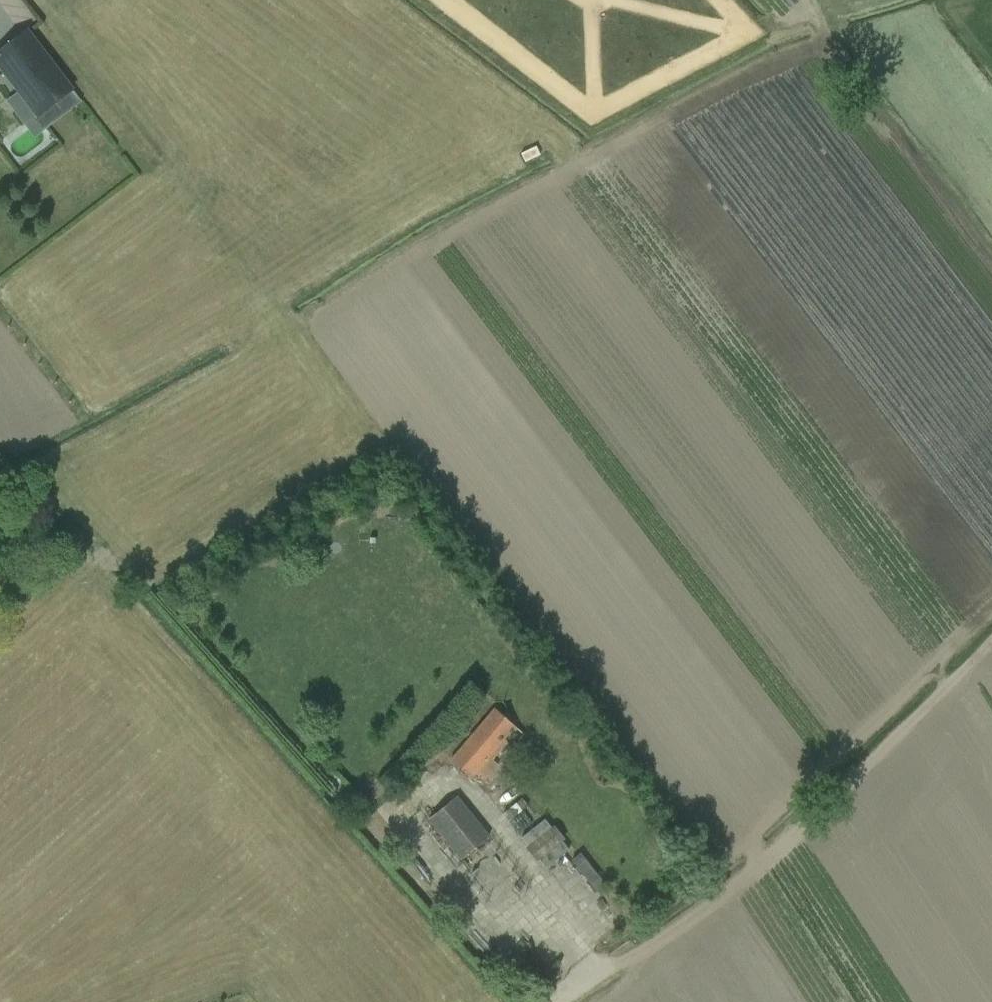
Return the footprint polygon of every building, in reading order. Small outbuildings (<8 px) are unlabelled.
[(0,50),(0,71),(36,119),(61,100),(69,111),(82,101),(74,90),(27,29),(0,50)] [(535,153),(540,163),(555,155),(550,145),(535,153)] [(506,744),(512,749),(523,735),(494,709),(450,761),(471,779),(494,753),(497,755),(506,744)] [(441,812),(428,821),(459,859),(487,837),(456,799),(441,812)] [(545,820),(522,839),(529,847),(526,849),(537,863),(539,861),(546,869),(569,851),(563,843),(565,841),(555,827),(552,829),(545,820)] [(581,854),(571,861),(597,894),(606,886),(581,854)]
